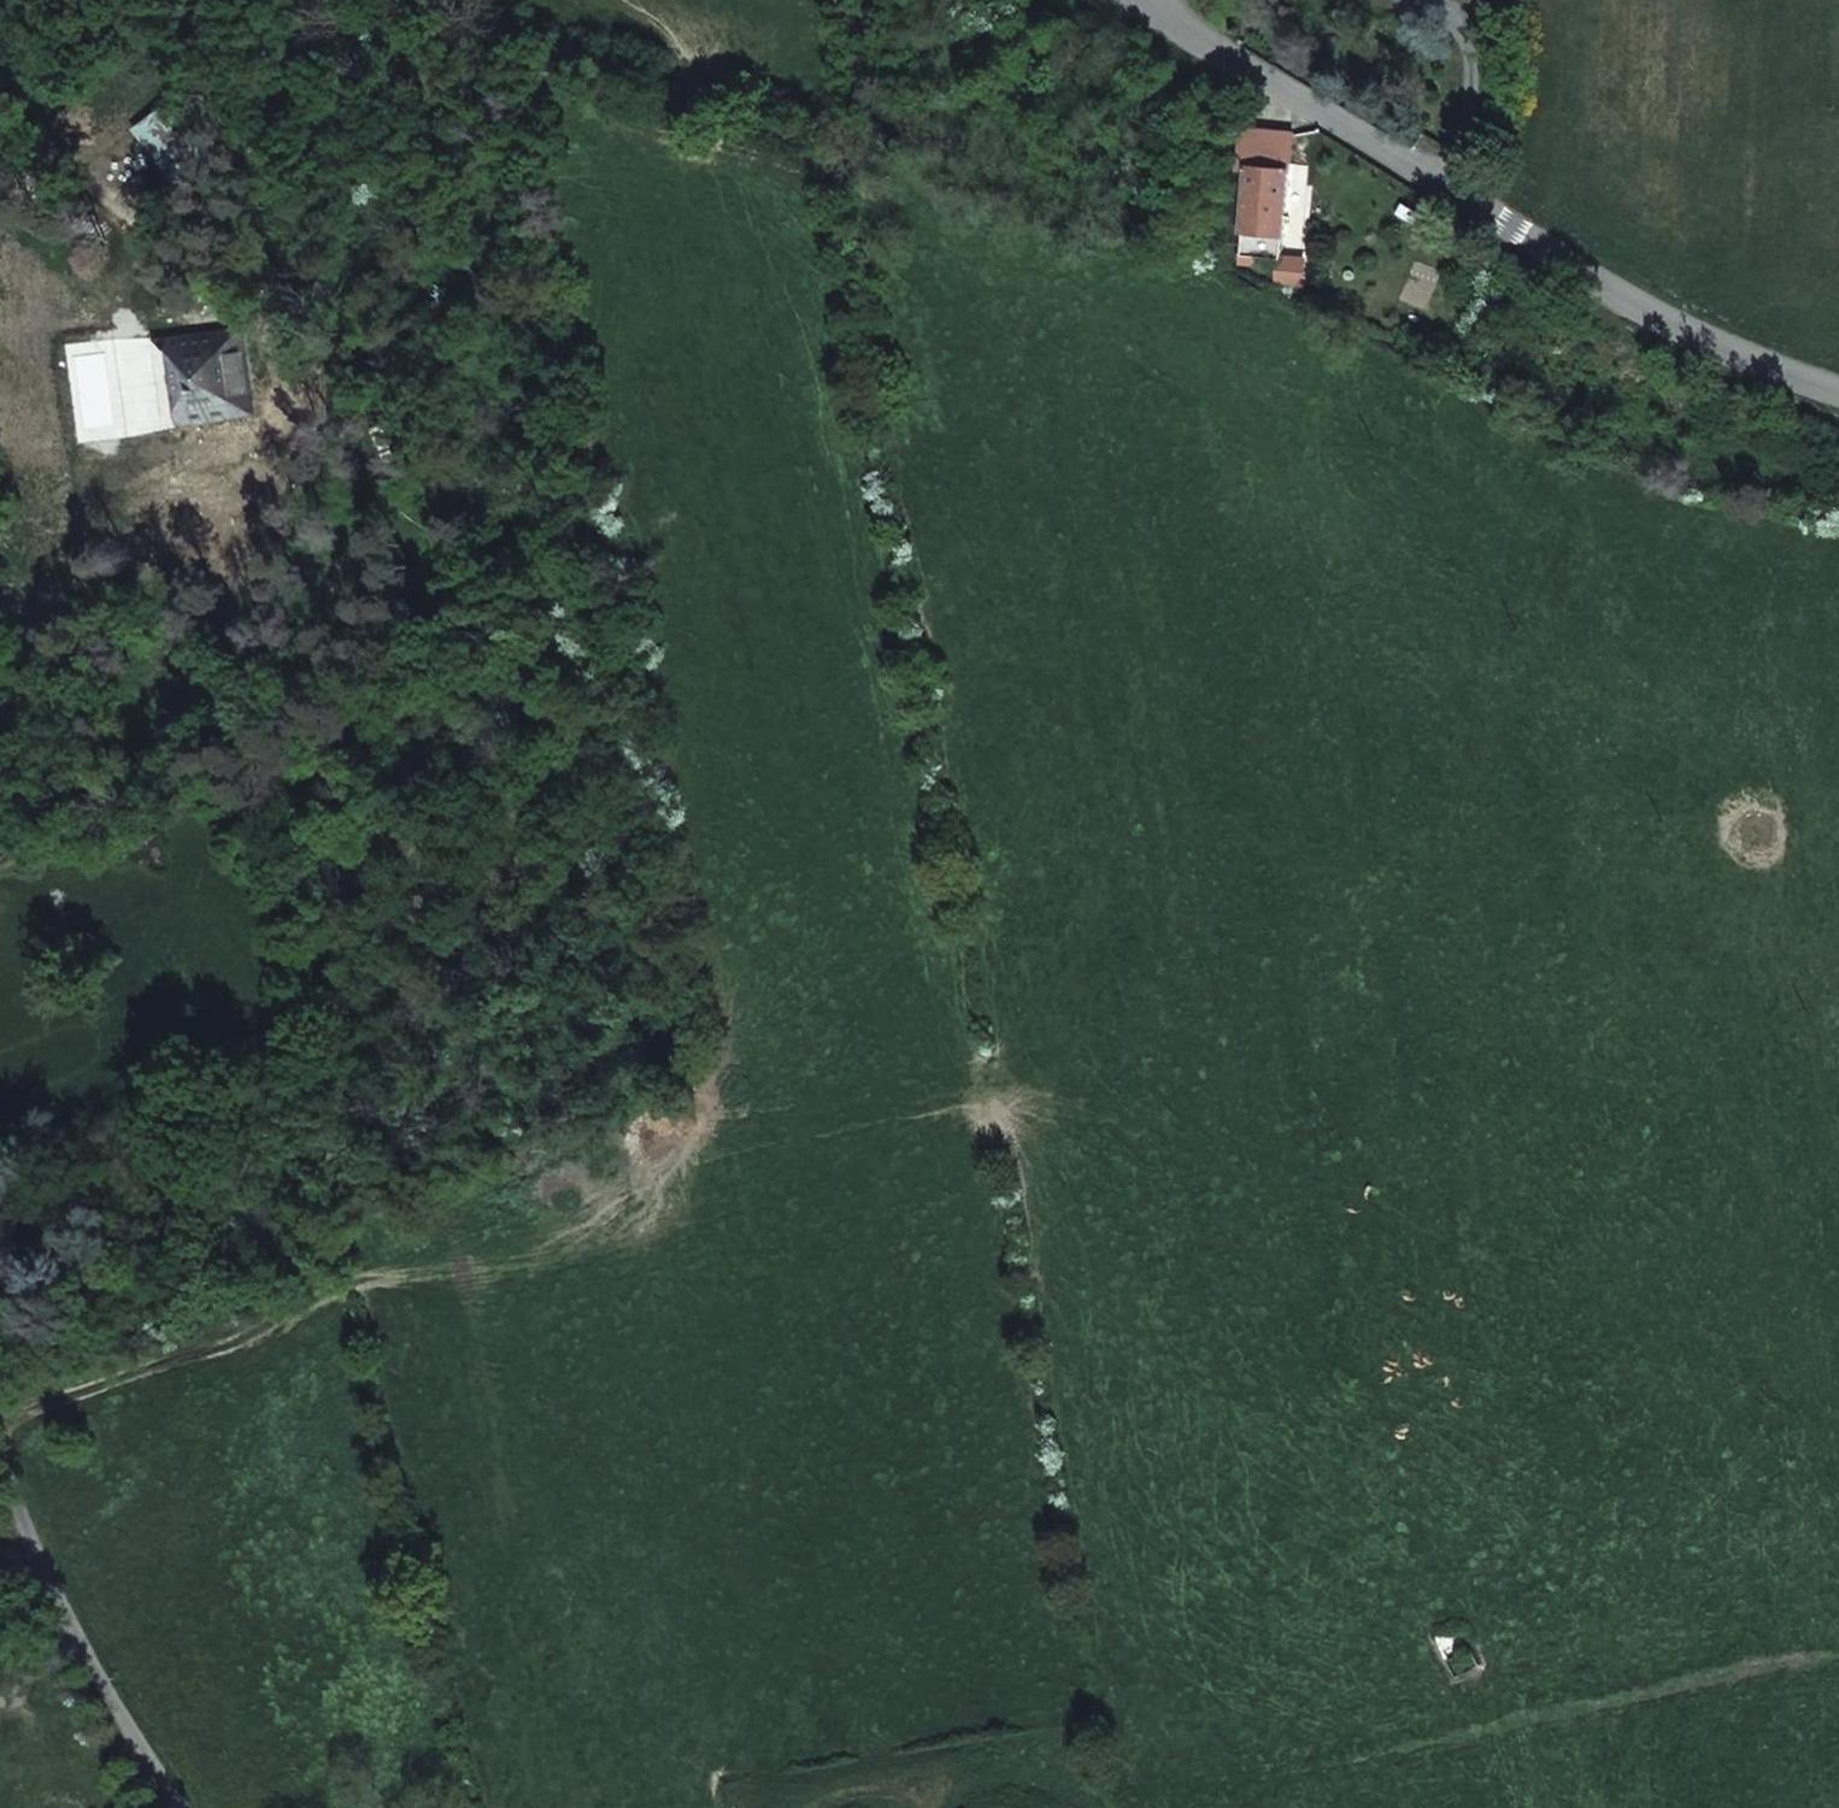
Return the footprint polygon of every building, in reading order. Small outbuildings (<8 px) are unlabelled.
[(215,160),(174,104),(138,130),(161,160),(164,157),(184,183),(215,160)] [(1250,169),(1243,255),(1283,258),(1293,134),(1245,130),(1242,168),(1250,169)] [(224,407),(217,346),(187,350),(194,411),(224,407)] [(1457,1679),(1484,1664),(1474,1644),(1446,1658),(1457,1679)]
